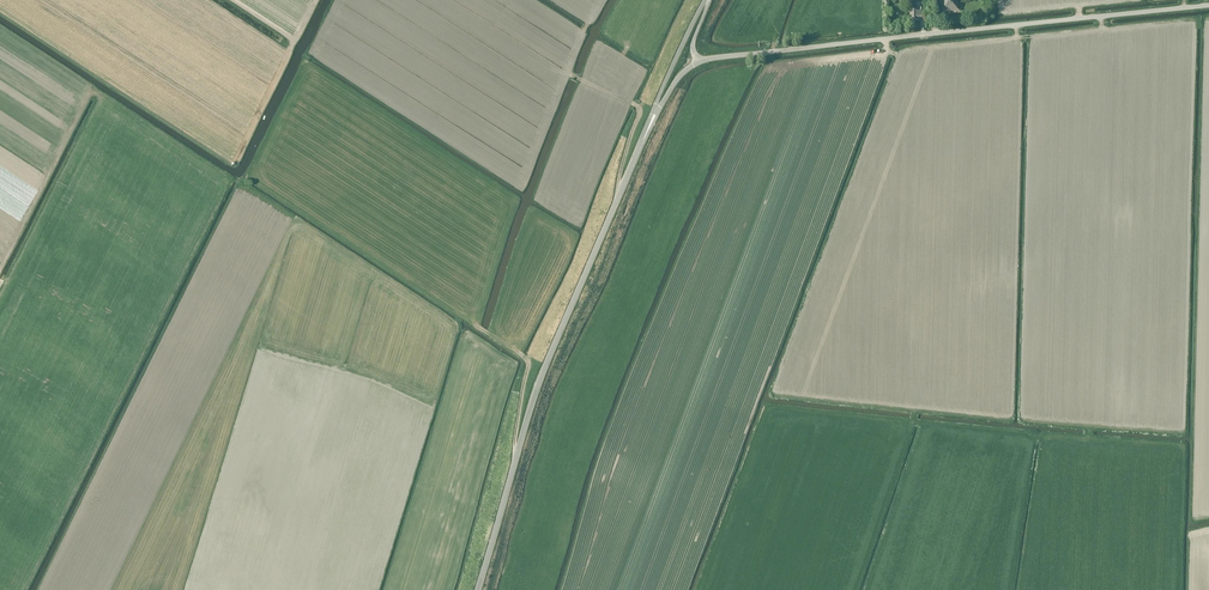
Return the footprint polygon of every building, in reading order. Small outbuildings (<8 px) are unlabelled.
[(959,11),(958,0),(940,0),(941,13),(959,11)] [(913,8),(913,11),(910,11),(911,21),(918,21),(918,18),(922,18),(921,7),(913,8)]
